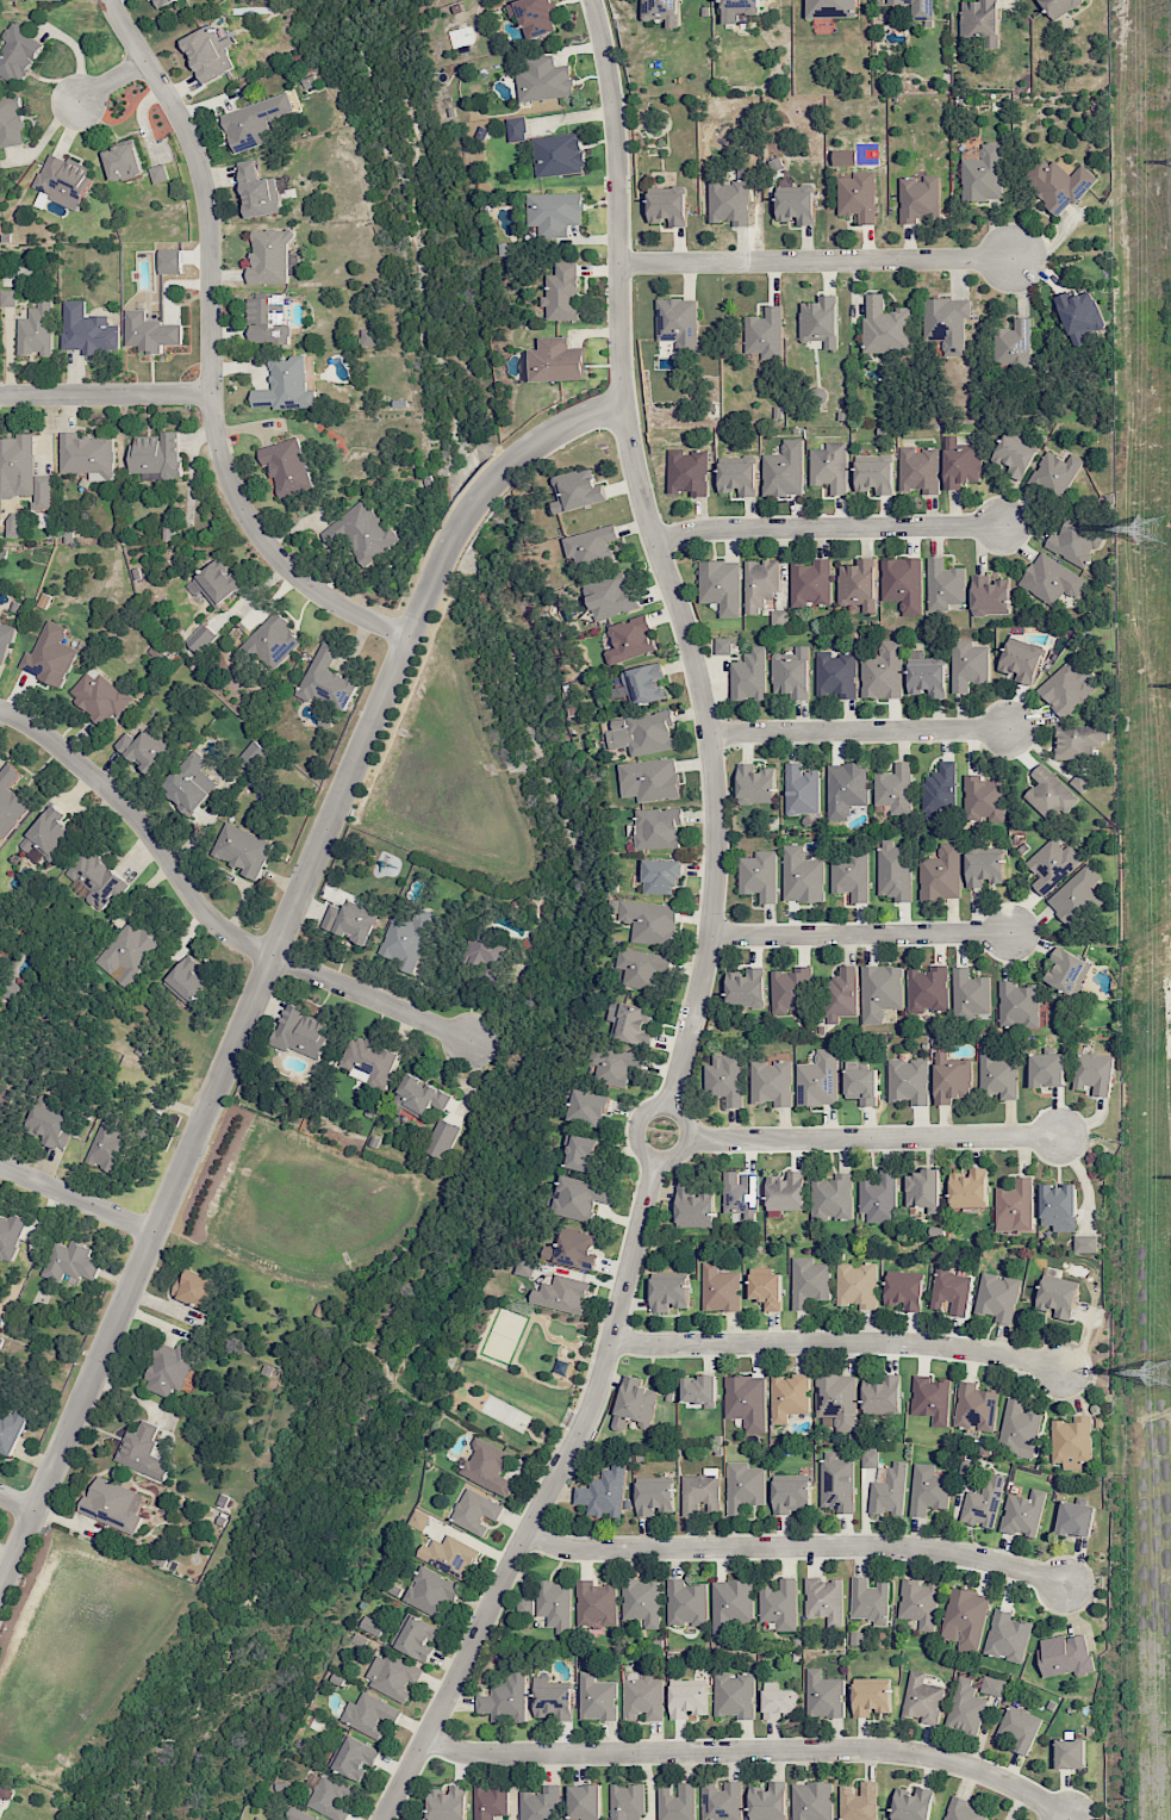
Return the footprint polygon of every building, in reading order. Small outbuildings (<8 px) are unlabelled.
[(511,18),(521,15),(527,38),(556,30),(553,20),(558,19),(552,0),(521,0),(507,4),(511,18)] [(679,0),(643,0),(644,19),(667,19),(667,27),(679,27),(679,0)] [(722,24),(738,24),(739,14),(758,14),(758,0),(723,0),(722,24)] [(856,17),(856,0),(806,0),(806,17),(856,17)] [(887,4),(911,4),(911,20),(933,20),(933,0),(887,0),(887,4)] [(981,1),(961,1),(961,41),(986,41),(986,48),(998,48),(998,0),(981,0),(981,1)] [(1054,22),(1084,1),(1083,0),(1039,0),(1054,22)] [(44,42),(10,23),(2,38),(6,40),(0,52),(0,75),(19,86),(44,42)] [(202,83),(234,69),(226,50),(235,46),(231,36),(219,41),(213,25),(182,38),(202,83)] [(574,97),(572,67),(555,69),(554,60),(541,61),(541,58),(526,59),(527,69),(517,70),(519,101),(574,97)] [(221,114),(234,153),(274,140),(268,121),(295,112),(289,93),(221,114)] [(25,144),(22,108),(21,108),(20,97),(0,99),(0,147),(25,144)] [(509,142),(527,140),(523,116),(506,119),(509,142)] [(537,177),(584,172),(580,133),(533,137),(537,177)] [(111,182),(144,174),(136,141),(103,149),(111,182)] [(962,158),(962,201),(1001,201),(1001,144),(981,143),(981,159),(962,158)] [(79,209),(91,179),(87,178),(90,168),(48,152),(33,191),(79,209)] [(1071,175),(1053,160),(1049,165),(1041,158),(1022,182),(1060,214),(1071,201),(1075,205),(1098,178),(1081,164),(1071,175)] [(276,177),(258,180),(254,159),(238,162),(246,218),(281,213),(276,177)] [(148,168),(153,184),(169,179),(163,163),(148,168)] [(838,178),(839,215),(859,215),(859,224),(875,224),(874,171),(854,172),(854,177),(838,178)] [(939,176),(923,176),(923,178),(899,178),(900,222),(940,221),(939,176)] [(710,221),(732,221),(732,226),(749,226),(749,181),(710,181),(710,221)] [(777,185),(777,219),(797,219),(797,225),(814,225),(813,184),(777,185)] [(686,226),(685,187),(649,188),(649,221),(669,221),(669,227),(686,226)] [(528,226),(540,226),(540,238),(568,237),(568,225),(582,225),(581,193),(527,194),(528,226)] [(247,284),(290,283),(289,229),(252,230),(252,268),(247,268),(247,284)] [(158,249),(159,274),(182,273),(182,249),(158,249)] [(579,320),(578,262),(556,262),(557,274),(548,274),(548,296),(541,297),(541,306),(547,306),(547,320),(579,320)] [(15,290),(0,290),(0,306),(15,307),(15,290)] [(1071,298),(1068,292),(1055,297),(1073,344),(1107,331),(1091,290),(1071,298)] [(284,293),(249,293),(249,343),(290,343),(290,324),(284,324),(284,293)] [(883,293),(865,293),(865,353),(911,353),(911,309),(883,309),(883,293)] [(837,295),(820,295),(820,302),(800,303),(801,341),(825,341),(825,349),(838,349),(837,295)] [(657,299),(658,340),(677,340),(677,353),(698,353),(697,298),(657,299)] [(964,317),(970,317),(969,298),(923,299),(924,340),(943,340),(943,355),(965,355),(964,317)] [(63,350),(83,350),(83,353),(119,353),(119,325),(108,325),(108,316),(84,315),(85,300),(63,300),(63,350)] [(52,355),(51,301),(37,301),(37,308),(28,308),(28,317),(17,318),(18,356),(52,355)] [(745,316),(745,352),(762,352),(762,358),(782,357),(781,306),(765,306),(765,316),(745,316)] [(125,309),(126,350),(162,350),(162,345),(183,344),(183,324),(162,324),(162,320),(146,320),(146,309),(125,309)] [(1031,318),(1014,318),(1014,328),(994,328),(994,364),(1030,365),(1031,318)] [(378,329),(361,329),(361,345),(378,345),(378,329)] [(586,380),(585,347),(569,348),(568,336),(539,337),(539,351),(523,351),(523,369),(526,369),(527,381),(586,380)] [(252,409),(316,405),(316,390),(306,390),(304,356),(269,358),(270,388),(251,389),(252,409)] [(60,473),(90,472),(90,481),(114,481),(113,437),(77,437),(77,432),(60,432),(60,473)] [(34,496),(33,433),(16,434),(16,438),(0,439),(0,497),(34,496)] [(1021,481),(1037,451),(1004,433),(992,456),(1010,466),(1006,473),(1021,481)] [(131,473),(162,473),(162,479),(180,478),(179,434),(130,435),(131,473)] [(961,483),(980,482),(979,448),(958,449),(958,436),(944,436),(945,490),(961,490),(961,483)] [(313,488),(298,437),(257,448),(262,467),(269,464),(279,497),(313,488)] [(763,454),(763,495),(803,495),(802,439),(782,439),(782,454),(763,454)] [(810,485),(831,484),(831,495),(847,495),(847,442),(825,442),(825,449),(810,449),(810,485)] [(938,449),(914,449),(914,446),(898,447),(899,490),(923,490),(923,494),(938,494),(938,449)] [(668,492),(691,492),(692,497),(708,496),(707,451),(684,452),(684,449),(668,449),(668,492)] [(1029,484),(1065,498),(1081,458),(1070,454),(1067,460),(1043,450),(1029,484)] [(756,496),(755,457),(719,457),(720,491),(739,491),(739,496),(756,496)] [(856,489),(876,489),(876,495),(892,495),(892,461),(856,461),(856,489)] [(603,483),(596,485),(591,467),(551,477),(555,489),(557,489),(560,500),(552,502),(555,514),(607,501),(603,483)] [(35,509),(52,509),(51,475),(33,476),(35,509)] [(400,540),(364,497),(321,534),(333,549),(344,540),(368,568),(400,540)] [(21,512),(7,513),(8,537),(22,537),(21,512)] [(1089,567),(1102,531),(1066,517),(1059,535),(1051,532),(1044,550),(1089,567)] [(564,537),(572,567),(612,558),(608,542),(618,540),(614,525),(564,537)] [(1064,590),(1077,599),(1087,581),(1039,551),(1018,584),(1054,606),(1064,590)] [(928,610),(950,610),(949,604),(965,604),(964,567),(944,568),(944,557),(928,557),(928,610)] [(875,612),(874,558),(858,559),(858,565),(838,566),(839,604),(862,603),(863,612),(875,612)] [(882,601),(900,601),(900,615),(922,615),(921,558),(881,559),(882,601)] [(236,569),(230,573),(220,559),(193,577),(214,607),(246,585),(236,569)] [(790,565),(791,607),(807,607),(806,605),(831,604),(830,559),(813,559),(813,564),(790,565)] [(777,560),(745,561),(745,614),(763,614),(763,598),(778,598),(777,560)] [(699,562),(700,603),(720,603),(720,618),(740,617),(739,561),(699,562)] [(635,610),(625,572),(585,582),(595,620),(635,610)] [(1009,579),(988,580),(988,575),(972,575),(972,615),(1009,615),(1009,579)] [(786,610),(771,611),(772,627),(787,626),(786,610)] [(237,653),(250,665),(257,658),(272,672),(304,639),(275,612),(237,653)] [(609,665),(654,650),(648,630),(650,629),(646,614),(608,626),(614,648),(604,651),(609,665)] [(34,654),(26,651),(19,670),(63,687),(77,649),(62,643),(68,627),(47,619),(34,654)] [(186,641),(200,654),(217,635),(203,622),(186,641)] [(14,627),(0,624),(0,661),(6,663),(14,627)] [(715,654),(731,654),(731,639),(715,639),(715,654)] [(298,693),(344,714),(358,682),(329,669),(339,648),(322,640),(298,693)] [(901,698),(901,640),(881,640),(881,656),(862,656),(862,697),(901,698)] [(972,640),(951,640),(952,693),(969,693),(969,683),(988,682),(988,646),(973,646),(972,640)] [(1014,681),(1032,685),(1041,652),(1006,642),(998,669),(1016,674),(1014,681)] [(731,700),(765,699),(764,645),(748,646),(748,662),(731,662),(731,700)] [(809,699),(808,646),(795,646),(795,654),(772,654),(772,693),(794,692),(794,699),(809,699)] [(855,654),(831,654),(831,650),(816,650),(817,694),(838,694),(838,699),(855,698),(855,654)] [(908,692),(930,692),(930,698),(945,697),(945,657),(922,657),(922,650),(908,651),(908,692)] [(1036,690),(1063,718),(1095,687),(1079,671),(1081,669),(1070,657),(1036,690)] [(666,699),(662,681),(664,680),(661,663),(621,671),(625,691),(625,690),(628,707),(666,699)] [(67,695),(106,727),(131,697),(91,666),(67,695)] [(673,749),(670,726),(674,725),(671,710),(611,719),(613,729),(607,730),(610,749),(630,746),(631,756),(673,749)] [(1107,727),(1054,726),(1054,759),(1086,759),(1086,748),(1107,748),(1107,727)] [(124,731),(114,749),(156,775),(173,747),(144,729),(137,739),(124,731)] [(237,759),(252,773),(270,754),(255,739),(237,759)] [(201,771),(208,761),(192,750),(161,792),(193,816),(217,783),(201,771)] [(623,797),(638,796),(639,802),(680,798),(675,758),(619,764),(623,797)] [(7,760),(0,768),(0,839),(1,840),(31,806),(10,787),(22,774),(7,760)] [(874,772),(875,805),(890,805),(891,815),(912,814),(911,761),(894,762),(895,772),(874,772)] [(938,773),(924,773),(922,818),(936,819),(937,810),(954,811),(956,762),(939,761),(938,773)] [(774,770),(751,770),(751,763),(737,764),(738,804),(775,803),(774,770)] [(818,769),(802,770),(802,763),(785,763),(786,814),(819,813),(818,769)] [(828,763),(827,820),(849,821),(849,805),(867,805),(867,764),(828,763)] [(1078,797),(1040,763),(1030,775),(1037,782),(1023,797),(1053,824),(1078,797)] [(1069,783),(1081,794),(1091,783),(1078,772),(1069,783)] [(1004,821),(1002,779),(983,779),(983,774),(964,775),(965,822),(1004,821)] [(27,853),(34,845),(51,861),(76,834),(62,820),(66,815),(54,804),(18,844),(27,853)] [(635,849),(679,847),(678,825),(682,825),(682,807),(635,809),(636,825),(629,825),(629,836),(635,836),(635,849)] [(258,880),(273,842),(225,822),(212,855),(244,868),(241,874),(258,880)] [(1032,884),(1043,897),(1083,859),(1068,844),(1063,849),(1052,837),(1025,863),(1039,877),(1032,884)] [(910,902),(910,847),(893,847),(893,839),(878,839),(879,896),(894,895),(894,902),(910,902)] [(960,899),(959,843),(939,843),(939,857),(919,857),(920,900),(960,899)] [(823,859),(804,859),(804,844),(783,845),(784,902),(824,901),(823,859)] [(64,873),(74,882),(78,877),(92,891),(86,898),(100,912),(127,884),(89,848),(64,873)] [(775,850),(755,851),(755,857),(739,857),(740,893),(760,893),(760,903),(776,903),(775,850)] [(983,887),(983,882),(1003,881),(1002,853),(966,854),(967,887),(983,887)] [(831,855),(832,893),(851,892),(851,903),(868,902),(866,854),(831,855)] [(680,860),(644,859),(643,893),(679,894),(680,860)] [(1103,902),(1095,893),(1105,885),(1087,864),(1045,900),(1070,930),(1103,902)] [(675,945),(677,905),(620,902),(618,922),(632,922),(631,943),(675,945)] [(380,913),(361,906),(360,909),(346,904),(344,909),(330,904),(322,927),(368,945),(380,913)] [(438,918),(412,908),(408,917),(394,912),(379,954),(403,963),(400,970),(417,976),(438,918)] [(161,942),(127,917),(94,963),(127,987),(161,942)] [(495,988),(513,940),(474,926),(462,958),(486,967),(480,983),(495,988)] [(1049,961),(1053,963),(1044,981),(1074,997),(1091,963),(1057,946),(1049,961)] [(622,986),(655,990),(657,972),(669,973),(671,955),(619,949),(616,968),(625,969),(622,986)] [(197,970),(201,965),(189,954),(163,981),(190,1007),(212,983),(197,970)] [(828,1024),(839,1023),(839,1016),(857,1016),(856,965),(840,966),(840,975),(826,976),(828,1024)] [(884,1008),(902,1008),(901,965),(861,966),(863,1024),(884,1024),(884,1008)] [(907,970),(907,1013),(924,1013),(923,1007),(947,1007),(947,965),(933,965),(933,970),(907,970)] [(953,1017),(990,1016),(989,977),(969,977),(969,966),(952,967),(953,1017)] [(763,967),(746,967),(746,973),(727,973),(727,1002),(741,1002),(741,1008),(764,1008),(763,967)] [(771,969),(772,1015),(788,1015),(788,1012),(809,1011),(808,969),(771,969)] [(1047,1027),(1047,1011),(1039,1011),(1038,985),(1016,986),(1016,980),(999,981),(1000,1028),(1047,1027)] [(607,1020),(614,1022),(611,1038),(651,1045),(654,1031),(647,1030),(651,1009),(611,1001),(607,1020)] [(320,1059),(333,1022),(285,1006),(272,1045),(288,1051),(288,1048),(320,1059)] [(398,1050),(348,1038),(339,1074),(389,1086),(398,1050)] [(626,1088),(631,1069),(641,1072),(645,1057),(592,1043),(587,1062),(595,1064),(591,1079),(626,1088)] [(798,1106),(838,1105),(837,1048),(815,1049),(816,1063),(797,1064),(798,1106)] [(1018,1099),(1016,1057),(995,1058),(995,1048),(979,1049),(980,1093),(1000,1093),(1000,1100),(1018,1099)] [(935,1105),(953,1105),(953,1097),(971,1097),(971,1059),(947,1059),(947,1051),(934,1051),(935,1105)] [(1113,1055),(1076,1052),(1074,1087),(1094,1088),(1093,1095),(1110,1097),(1113,1055)] [(1030,1054),(1031,1087),(1064,1086),(1064,1053),(1030,1054)] [(706,1065),(706,1096),(726,1096),(726,1108),(742,1107),(741,1054),(713,1055),(713,1064),(706,1065)] [(887,1060),(888,1101),(911,1100),(911,1106),(928,1105),(927,1059),(887,1060)] [(752,1102),(774,1101),(775,1107),(792,1107),(791,1060),(774,1061),(774,1062),(751,1062),(752,1102)] [(860,1106),(877,1106),(876,1068),(858,1068),(858,1061),(845,1062),(846,1099),(859,1098),(860,1106)] [(452,1093),(406,1074),(393,1105),(424,1118),(430,1104),(445,1110),(452,1093)] [(12,1090),(0,1085),(0,1119),(12,1090)] [(604,1127),(609,1095),(575,1089),(570,1121),(604,1127)] [(69,1116),(35,1104),(26,1128),(46,1135),(43,1143),(64,1151),(70,1133),(64,1131),(69,1116)] [(86,1159),(117,1171),(129,1140),(120,1137),(125,1123),(104,1115),(86,1159)] [(460,1127),(440,1117),(424,1151),(444,1160),(460,1127)] [(598,1140),(571,1134),(563,1166),(590,1173),(598,1140)] [(986,1167),(969,1168),(969,1174),(950,1174),(950,1207),(987,1207),(986,1167)] [(859,1180),(860,1213),(867,1213),(867,1223),(896,1222),(895,1169),(879,1169),(879,1179),(859,1180)] [(725,1213),(738,1213),(738,1221),(757,1221),(757,1174),(739,1174),(739,1171),(724,1171),(725,1213)] [(768,1210),(805,1209),(804,1171),(786,1171),(786,1177),(768,1177),(768,1210)] [(906,1171),(906,1206),(928,1206),(928,1213),(940,1213),(940,1171),(906,1171)] [(813,1180),(814,1219),(852,1219),(851,1173),(837,1173),(837,1180),(813,1180)] [(614,1187),(559,1175),(555,1194),(553,1193),(549,1213),(591,1222),(596,1201),(611,1204),(614,1187)] [(995,1187),(996,1231),(1032,1230),(1031,1176),(1015,1177),(1015,1187),(995,1187)] [(1076,1185),(1041,1184),(1040,1225),(1053,1225),(1053,1232),(1076,1232),(1076,1185)] [(715,1226),(714,1192),(692,1193),(692,1185),(677,1185),(678,1227),(715,1226)] [(28,1220),(10,1213),(8,1219),(0,1216),(0,1254),(12,1259),(28,1220)] [(594,1269),(597,1255),(592,1253),(596,1233),(563,1227),(559,1249),(544,1246),(542,1259),(594,1269)] [(1097,1235),(1074,1236),(1074,1253),(1098,1253),(1097,1235)] [(42,1275),(61,1281),(64,1272),(93,1282),(101,1260),(89,1256),(92,1248),(70,1241),(68,1246),(54,1242),(42,1275)] [(535,1260),(519,1257),(515,1274),(532,1277),(535,1260)] [(829,1299),(829,1263),(813,1263),(813,1257),(792,1257),(793,1310),(809,1310),(809,1299),(829,1299)] [(740,1310),(739,1272),(718,1272),(718,1262),(702,1262),(703,1311),(740,1310)] [(876,1310),(877,1263),(837,1263),(836,1304),(856,1304),(856,1309),(876,1310)] [(965,1317),(970,1276),(948,1273),(949,1266),(936,1264),(930,1307),(947,1310),(946,1314),(965,1317)] [(1070,1321),(1079,1282),(1060,1277),(1062,1270),(1045,1266),(1036,1307),(1055,1311),(1054,1317),(1070,1321)] [(183,1287),(174,1285),(171,1298),(211,1309),(219,1278),(187,1270),(183,1287)] [(688,1306),(687,1273),(651,1274),(652,1312),(668,1312),(668,1307),(688,1306)] [(749,1274),(750,1300),(764,1300),(764,1311),(782,1310),(781,1273),(749,1274)] [(974,1312),(995,1316),(994,1322),(1012,1325),(1020,1279),(981,1273),(974,1312)] [(530,1303),(583,1315),(590,1281),(555,1274),(553,1284),(543,1282),(541,1290),(533,1289),(530,1303)] [(885,1304),(903,1304),(903,1311),(921,1311),(922,1277),(885,1276),(885,1304)] [(181,1391),(198,1354),(177,1345),(175,1349),(160,1342),(141,1383),(169,1396),(173,1388),(181,1391)] [(658,1391),(638,1385),(639,1378),(625,1374),(611,1429),(624,1432),(627,1417),(640,1420),(638,1426),(648,1429),(658,1391)] [(771,1375),(772,1424),(788,1424),(788,1413),(809,1413),(809,1375),(771,1375)] [(856,1375),(815,1376),(816,1417),(834,1416),(835,1431),(857,1431),(856,1375)] [(911,1414),(932,1415),(932,1426),(948,1427),(950,1380),(930,1380),(930,1375),(913,1375),(911,1414)] [(716,1376),(683,1376),(684,1402),(716,1402),(716,1376)] [(725,1418),(743,1418),(743,1432),(765,1432),(765,1376),(725,1377),(725,1418)] [(863,1377),(863,1413),(900,1412),(900,1376),(863,1377)] [(998,1390),(976,1388),(977,1382),(959,1381),(954,1427),(994,1431),(998,1390)] [(1042,1415),(1022,1411),(1024,1401),(1007,1397),(997,1451),(1034,1458),(1042,1415)] [(29,1411),(16,1405),(13,1412),(1,1407),(0,1409),(0,1451),(11,1455),(29,1411)] [(1051,1420),(1051,1462),(1091,1463),(1092,1416),(1070,1416),(1069,1421),(1051,1420)] [(115,1461),(165,1481),(171,1464),(149,1455),(160,1427),(142,1419),(137,1432),(128,1428),(115,1461)] [(511,1454),(475,1436),(470,1447),(473,1449),(461,1475),(507,1498),(514,1483),(501,1476),(511,1454)] [(877,1450),(862,1451),(862,1467),(878,1467),(877,1450)] [(853,1513),(853,1458),(836,1458),(836,1451),(821,1451),(821,1508),(837,1508),(837,1513),(853,1513)] [(727,1462),(728,1515),(744,1514),(744,1505),(765,1505),(764,1468),(748,1468),(748,1461),(727,1462)] [(871,1481),(869,1513),(904,1514),(906,1461),(888,1461),(888,1482),(871,1481)] [(622,1517),(625,1463),(612,1462),(612,1469),(602,1469),(602,1478),(591,1478),(590,1487),(575,1487),(574,1504),(589,1505),(588,1515),(622,1517)] [(950,1475),(934,1474),(935,1464),(914,1463),(910,1516),(926,1517),(927,1507),(947,1509),(950,1475)] [(719,1513),(718,1467),(704,1468),(704,1474),(682,1475),(683,1514),(719,1513)] [(966,1490),(960,1521),(995,1527),(1004,1475),(986,1472),(983,1493),(966,1490)] [(772,1475),(773,1512),(809,1511),(808,1474),(772,1475)] [(78,1513),(136,1533),(142,1516),(138,1514),(145,1494),(97,1477),(91,1496),(85,1494),(78,1513)] [(637,1517),(654,1516),(654,1511),(674,1510),(672,1481),(636,1483),(637,1517)] [(504,1507),(467,1487),(450,1520),(484,1538),(492,1523),(494,1524),(504,1507)] [(1035,1537),(1046,1491),(1032,1487),(1029,1498),(1008,1493),(1000,1529),(1035,1537)] [(1092,1537),(1095,1504),(1061,1502),(1058,1534),(1092,1537)] [(429,1517),(415,1510),(408,1524),(422,1531),(429,1517)] [(416,1557),(465,1580),(479,1550),(447,1534),(443,1543),(433,1538),(429,1547),(423,1544),(416,1557)] [(462,1584),(420,1566),(412,1586),(409,1584),(402,1602),(441,1618),(448,1600),(454,1603),(462,1584)] [(888,1582),(871,1582),(871,1577),(852,1577),(851,1620),(888,1621),(888,1582)] [(759,1589),(760,1621),(776,1621),(776,1631),(797,1631),(796,1578),(780,1578),(780,1588),(759,1589)] [(707,1626),(706,1584),(684,1585),(684,1579),(667,1579),(668,1625),(691,1625),(691,1626),(707,1626)] [(842,1626),(841,1579),(805,1579),(805,1618),(827,1617),(827,1626),(842,1626)] [(899,1618),(919,1619),(918,1630),(934,1631),(937,1585),(911,1583),(911,1579),(902,1579),(899,1618)] [(569,1632),(570,1582),(537,1580),(536,1616),(547,1617),(546,1631),(569,1632)] [(616,1584),(592,1584),(592,1580),(577,1580),(576,1626),(616,1627),(616,1584)] [(644,1618),(644,1629),(659,1629),(658,1580),(622,1581),(623,1619),(644,1618)] [(712,1581),(713,1636),(736,1636),(736,1622),(753,1622),(752,1580),(712,1581)] [(988,1594),(950,1588),(941,1639),(959,1642),(957,1653),(978,1656),(988,1594)] [(534,1599),(518,1598),(517,1612),(533,1613),(534,1599)] [(1032,1624),(1010,1619),(1012,1613),(994,1608),(983,1653),(1022,1663),(1032,1624)] [(439,1627),(408,1613),(393,1646),(427,1662),(434,1647),(430,1645),(439,1627)] [(361,1629),(381,1635),(385,1624),(364,1617),(361,1629)] [(1075,1671),(1076,1676),(1093,1672),(1086,1632),(1037,1641),(1043,1677),(1075,1671)] [(366,1682),(403,1702),(414,1682),(415,1683),(423,1669),(384,1648),(366,1682)] [(525,1722),(525,1667),(506,1667),(506,1685),(491,1685),(491,1695),(477,1695),(477,1712),(491,1712),(491,1722),(525,1722)] [(807,1717),(844,1716),(843,1678),(822,1678),(822,1668),(806,1668),(807,1717)] [(903,1716),(921,1718),(920,1722),(938,1725),(944,1686),(924,1684),(925,1672),(909,1670),(903,1716)] [(616,1719),(615,1681),(594,1681),(594,1671),(578,1671),(579,1720),(616,1719)] [(663,1720),(662,1679),(653,1679),(653,1672),(623,1672),(623,1720),(637,1720),(637,1712),(646,1711),(646,1720),(663,1720)] [(753,1674),(729,1674),(729,1673),(714,1673),(714,1716),(738,1716),(738,1719),(754,1719),(753,1674)] [(987,1699),(971,1695),(975,1679),(958,1675),(945,1728),(978,1735),(987,1699)] [(1006,1681),(984,1675),(979,1691),(1002,1697),(1006,1681)] [(889,1678),(853,1678),(854,1718),(871,1717),(871,1712),(890,1712),(889,1678)] [(707,1713),(706,1680),(670,1680),(670,1720),(687,1719),(687,1714),(707,1713)] [(555,1715),(555,1721),(571,1720),(570,1687),(534,1687),(535,1715),(555,1715)] [(795,1689),(763,1689),(763,1719),(779,1719),(779,1712),(796,1712),(795,1689)] [(402,1710),(363,1692),(357,1704),(350,1700),(340,1721),(380,1740),(387,1724),(394,1728),(402,1710)] [(1027,1756),(1042,1718),(1008,1704),(996,1736),(1014,1744),(1012,1750),(1027,1756)] [(381,1750),(347,1735),(332,1769),(361,1781),(367,1766),(372,1769),(381,1750)] [(1085,1738),(1056,1739),(1057,1768),(1085,1768),(1085,1738)] [(337,1819),(345,1819),(350,1809),(346,1807),(354,1787),(324,1775),(322,1780),(318,1778),(305,1807),(337,1819)] [(701,1819),(740,1819),(741,1781),(721,1781),(721,1783),(701,1782),(701,1819)] [(750,1819),(786,1819),(785,1781),(769,1781),(769,1788),(749,1788),(750,1819)] [(876,1781),(861,1782),(861,1794),(852,1794),(852,1786),(839,1786),(840,1819),(877,1819),(876,1781)] [(658,1819),(694,1819),(694,1782),(674,1783),(674,1787),(658,1788),(658,1819)] [(792,1819),(832,1819),(831,1782),(791,1783),(792,1819)] [(0,1783),(0,1802),(2,1798),(9,1801),(14,1789),(0,1783)] [(642,1784),(610,1785),(611,1819),(643,1819),(642,1784)] [(449,1785),(449,1790),(429,1790),(428,1819),(466,1819),(467,1786),(449,1785)] [(506,1785),(474,1786),(475,1819),(494,1819),(494,1815),(507,1815),(506,1785)] [(519,1819),(557,1819),(558,1785),(543,1785),(543,1792),(520,1792),(519,1819)] [(569,1819),(584,1819),(601,1819),(600,1785),(569,1785),(569,1819)] [(916,1787),(916,1792),(896,1789),(891,1819),(929,1819),(934,1789),(916,1787)] [(988,1810),(950,1798),(943,1819),(985,1819),(988,1810)] [(293,1809),(288,1819),(320,1819),(293,1809)]
